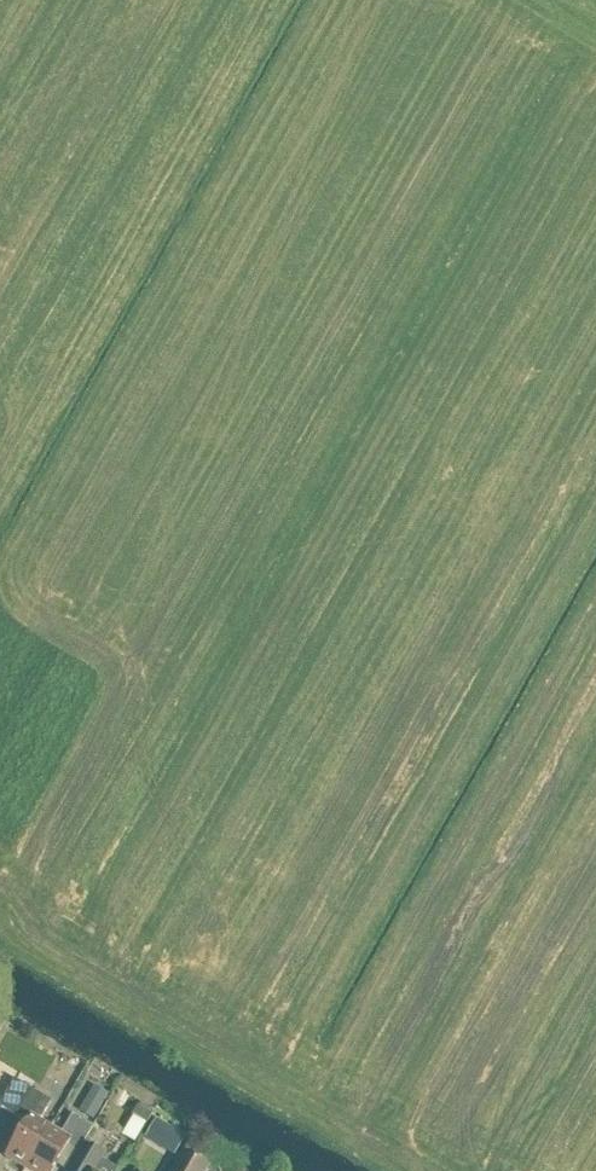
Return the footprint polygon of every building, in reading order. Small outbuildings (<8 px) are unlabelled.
[(13,1082),(13,1081),(0,1102),(0,1108),(25,1124),(4,1158),(25,1170),(50,1129),(39,1123),(50,1104),(13,1082)] [(94,1088),(79,1113),(93,1122),(108,1097),(94,1088)] [(25,1170),(26,1170),(53,1170),(67,1148),(77,1154),(92,1129),(72,1117),(60,1136),(50,1129),(25,1170)] [(164,1147),(179,1157),(191,1137),(182,1131),(179,1135),(173,1132),(164,1147)] [(101,1163),(104,1159),(82,1146),(68,1170),(114,1170),(101,1163)] [(209,1168),(183,1152),(172,1170),(208,1170),(209,1168)]
